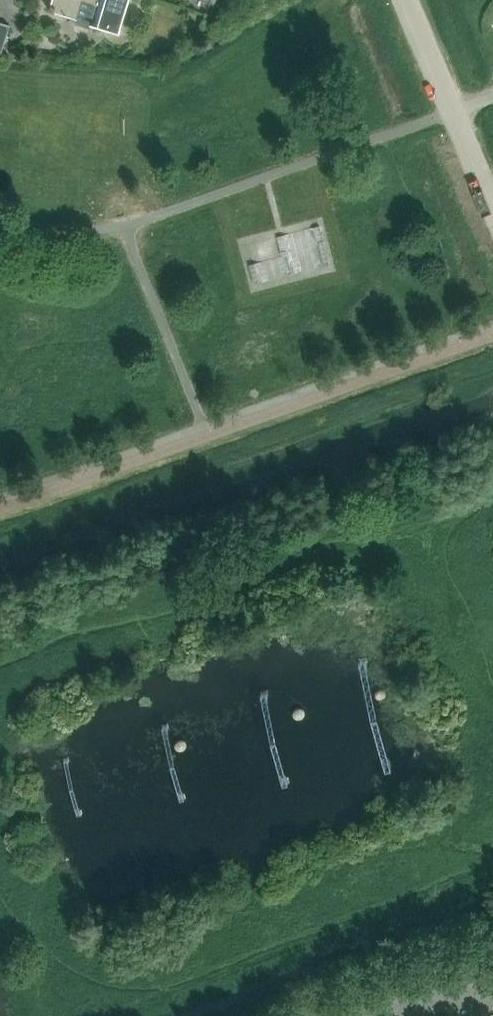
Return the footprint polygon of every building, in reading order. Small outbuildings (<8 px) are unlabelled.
[(49,9),(78,18),(83,0),(53,0),(49,9)] [(129,0),(85,0),(96,3),(90,22),(120,31),(129,0)] [(9,24),(0,22),(0,52),(9,24)]
